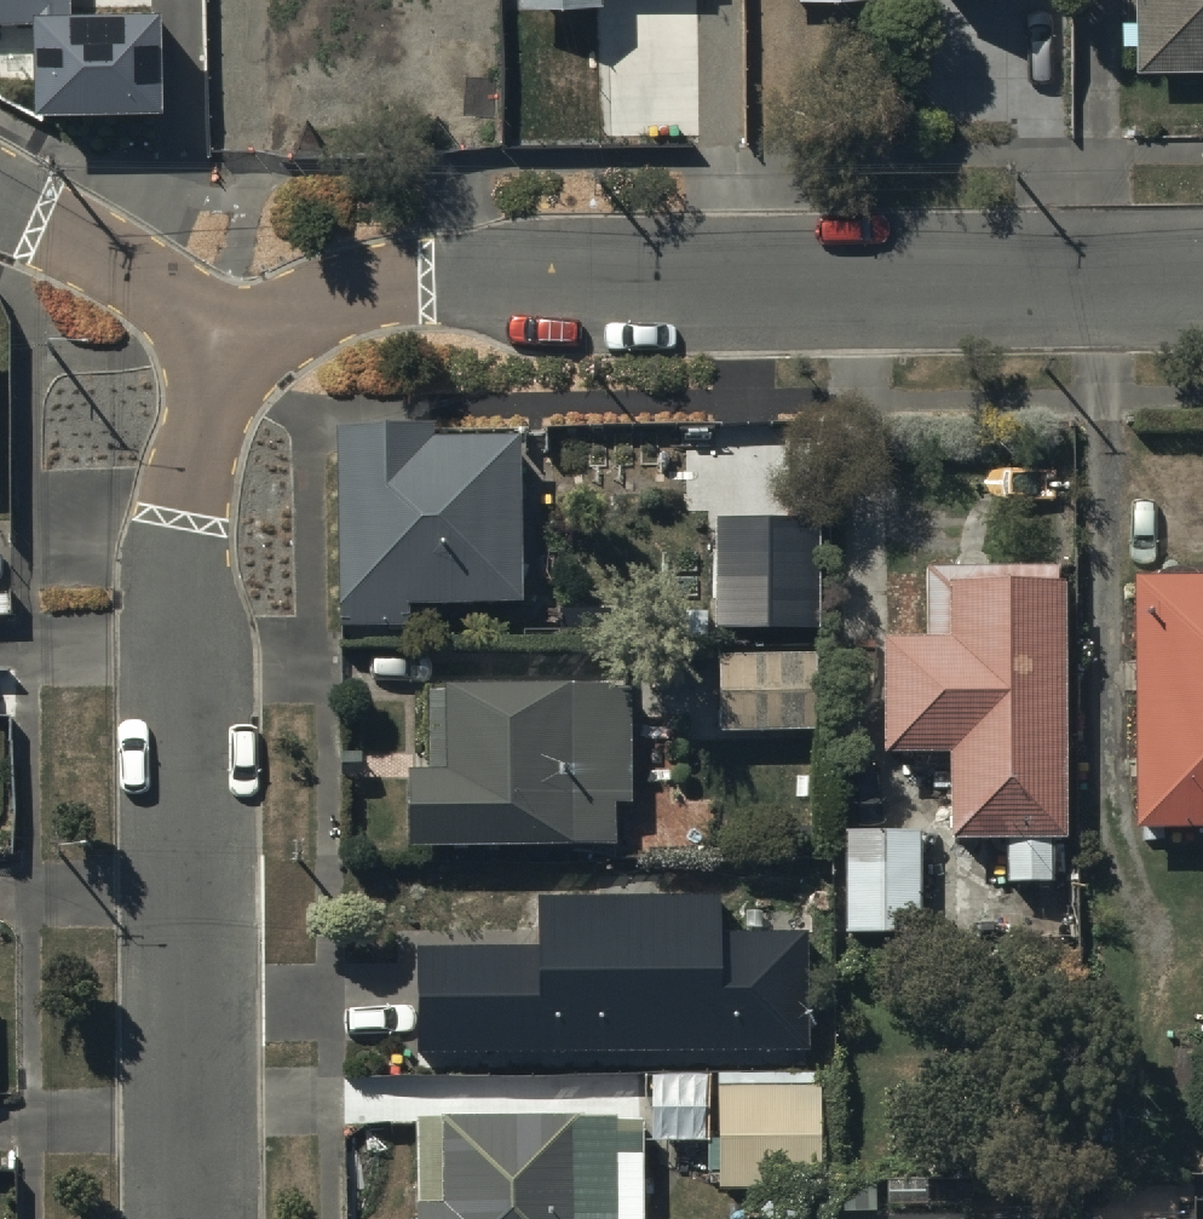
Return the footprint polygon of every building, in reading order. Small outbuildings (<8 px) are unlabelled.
[(35,24),(36,116),(165,115),(164,15),(71,16),(70,0),(0,0),(0,24),(35,24)] [(365,22),(449,21),(448,0),(364,0),(365,22)] [(520,20),(601,19),(601,0),(520,0),(520,20)] [(875,0),(799,0),(799,9),(875,9),(875,0)] [(1143,30),(1131,30),(1131,53),(1147,53),(1147,74),(1202,74),(1202,0),(1143,0),(1143,30)] [(434,437),(338,438),(338,636),(409,635),(409,620),(518,619),(518,455),(434,455),(434,437)] [(818,534),(721,534),(721,636),(818,637),(818,534)] [(1052,600),(1052,574),(925,574),(925,646),(883,646),(884,769),(951,769),(951,856),(1008,856),(1009,888),(1050,888),(1050,854),(1063,854),(1062,599),(1052,600)] [(1131,586),(1129,848),(1202,848),(1202,586),(1131,586)] [(818,662),(718,660),(717,736),(816,738),(818,662)] [(631,809),(631,691),(430,691),(429,778),(409,778),(409,854),(617,855),(617,809),(631,809)] [(920,839),(848,838),(848,937),(919,937),(920,839)] [(539,943),(418,944),(418,1052),(808,1049),(807,930),(722,930),(721,893),(538,895),(539,943)] [(718,1080),(719,1196),(749,1196),(749,1218),(805,1218),(805,1196),(820,1196),(820,1080),(718,1080)] [(417,1125),(417,1218),(642,1218),(642,1125),(417,1125)]
